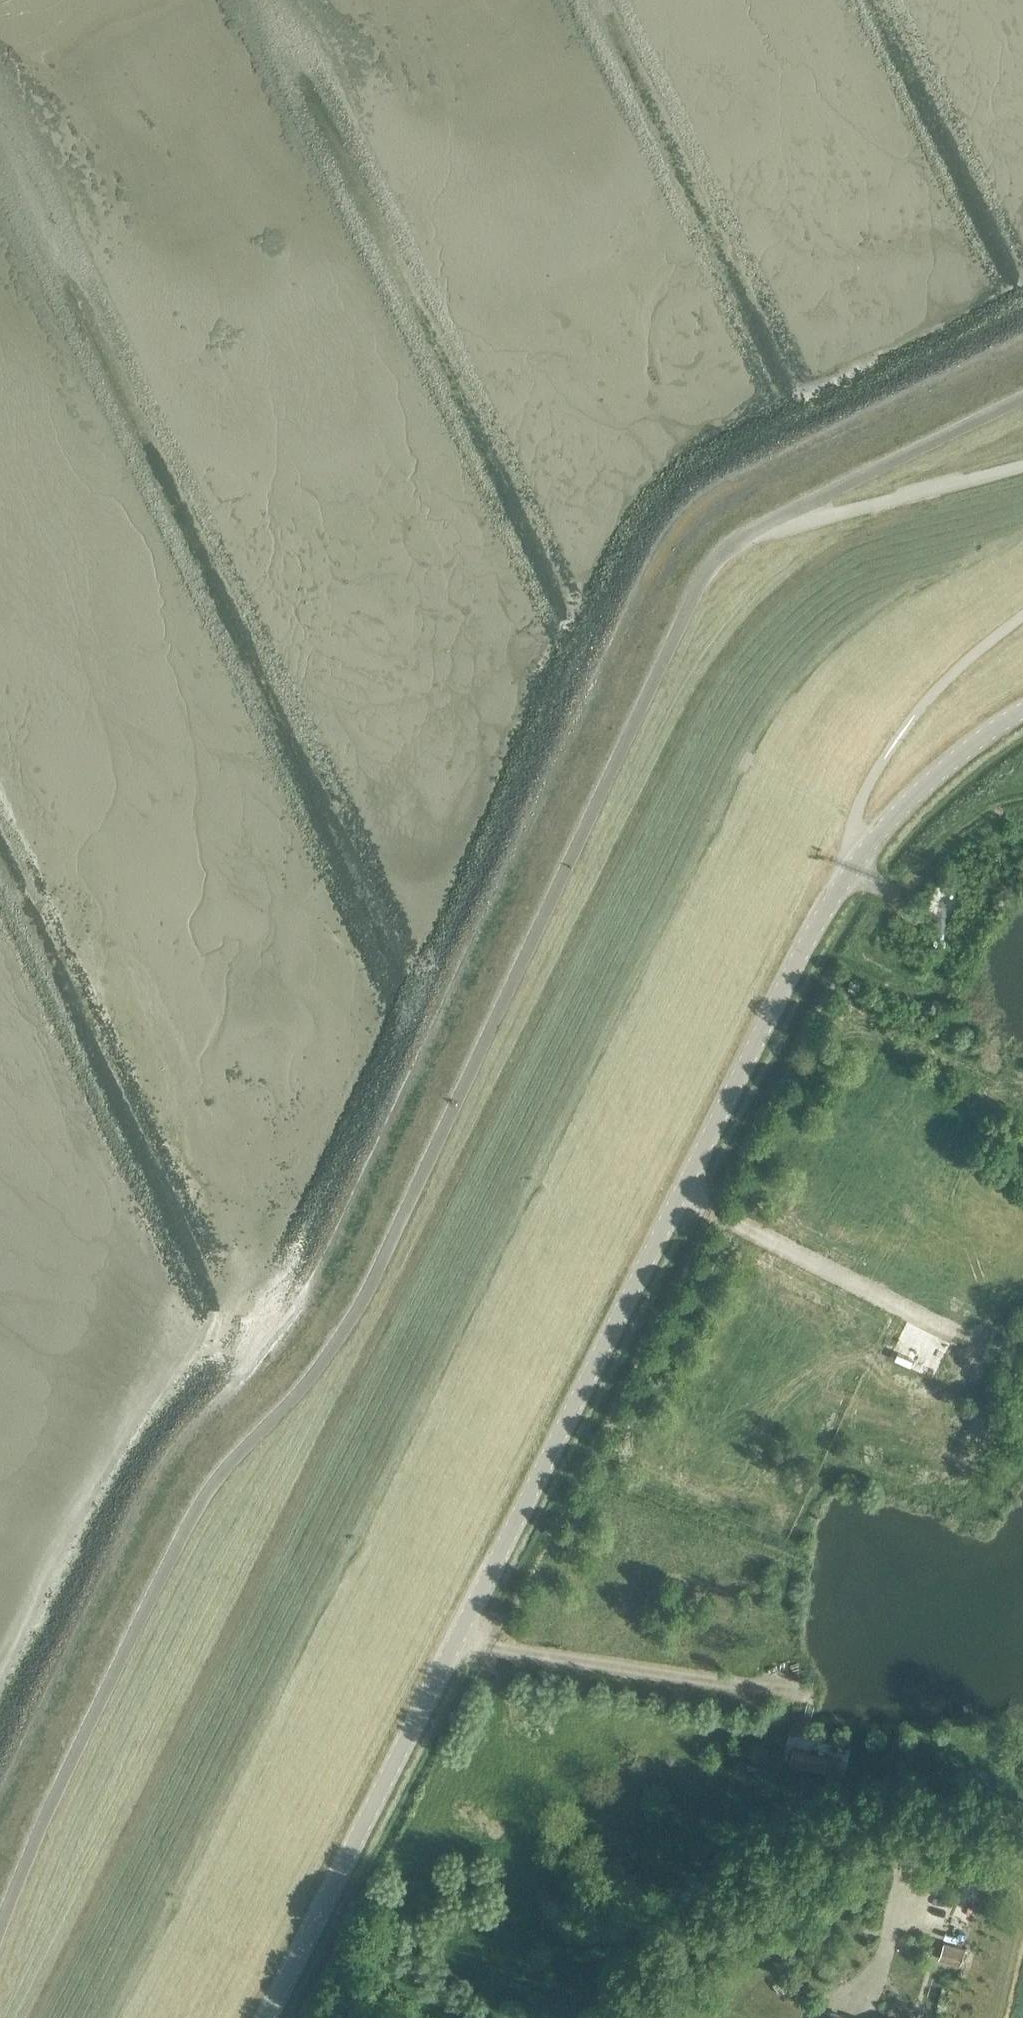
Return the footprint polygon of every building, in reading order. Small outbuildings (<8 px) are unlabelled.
[(791,1739),(787,1753),(807,1758),(811,1745),(791,1739)] [(939,1957),(961,1964),(966,1949),(944,1942),(939,1957)]
